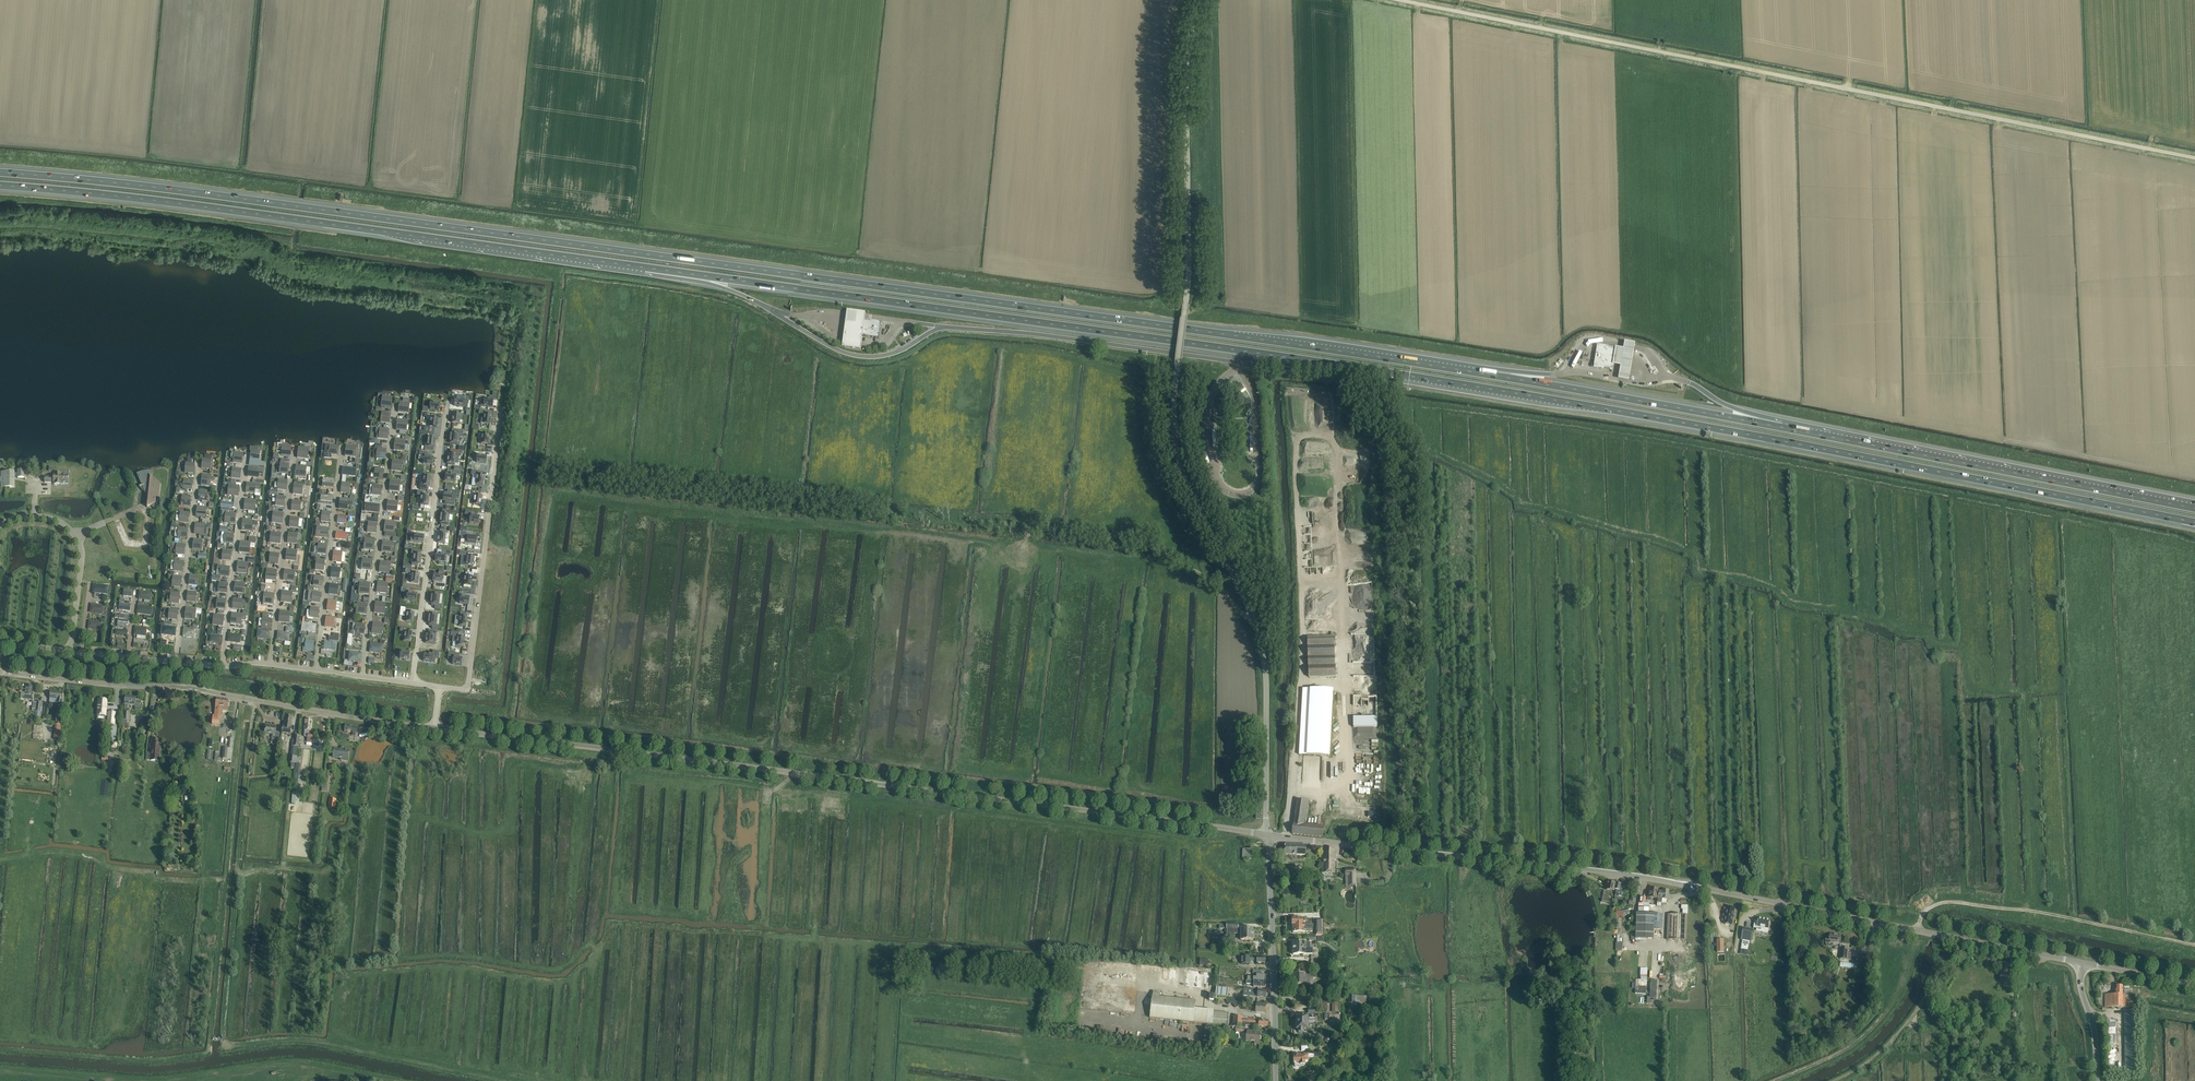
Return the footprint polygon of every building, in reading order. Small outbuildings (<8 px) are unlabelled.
[(866,326),(867,321),(867,316),(868,314),(848,311),(848,314),(844,343),(844,348),(863,350),(863,345),(864,336),(862,336),(864,325),(866,326)] [(864,325),(862,336),(863,336),(868,337),(879,338),(881,322),(865,320),(864,325)] [(1614,348),(1612,365),(1621,366),(1619,376),(1618,378),(1629,380),(1629,377),(1635,347),(1635,344),(1626,342),(1625,345),(1624,350),(1614,348)] [(1614,348),(1596,345),(1592,366),(1611,369),(1612,365),(1614,348)] [(1241,384),(1233,390),(1238,397),(1246,390),(1241,384)] [(379,393),(379,397),(382,398),(381,407),(391,408),(393,398),(382,396),(383,394),(379,393)] [(455,398),(454,406),(467,407),(468,400),(464,399),(465,396),(457,395),(457,398),(455,398)] [(482,398),(481,406),(493,407),(493,399),(482,398)] [(399,402),(398,412),(408,413),(409,403),(409,399),(403,399),(403,402),(399,402)] [(430,402),(430,409),(439,411),(440,403),(430,402)] [(479,409),(479,414),(482,414),(481,423),(491,424),(492,415),(491,415),(491,411),(479,409)] [(382,413),(381,422),(389,423),(390,414),(382,413)] [(453,413),(452,423),(459,424),(461,414),(453,413)] [(420,426),(419,434),(421,434),(427,435),(429,434),(434,435),(435,427),(437,428),(438,418),(431,417),(429,427),(420,426)] [(397,420),(396,430),(400,430),(399,434),(406,434),(406,431),(407,421),(397,420)] [(377,428),(376,433),(377,433),(377,438),(379,438),(387,439),(388,430),(380,429),(377,428)] [(451,433),(449,443),(459,444),(460,435),(463,435),(464,431),(452,430),(452,433),(451,433)] [(482,434),(481,444),(488,444),(488,443),(489,444),(490,440),(489,440),(489,435),(482,434)] [(425,446),(424,450),(433,451),(434,447),(435,447),(436,438),(427,437),(426,446),(425,446)] [(395,440),(394,450),(404,451),(405,441),(395,440)] [(298,447),(297,457),(307,458),(308,448),(305,448),(305,445),(304,445),(302,444),(301,445),(300,447),(298,447)] [(282,445),(281,455),(290,456),(291,446),(282,445)] [(330,445),(329,454),(331,454),(337,455),(338,446),(332,445),(330,445)] [(346,446),(345,456),(355,457),(356,447),(346,446)] [(251,450),(250,459),(259,460),(260,451),(259,451),(259,448),(258,447),(254,447),(253,447),(253,450),(251,450)] [(374,448),(373,458),(376,458),(385,459),(386,450),(377,449),(374,448)] [(448,453),(447,464),(454,465),(456,454),(461,455),(462,451),(450,450),(450,453),(448,453)] [(419,451),(419,456),(424,456),(423,464),(433,465),(434,457),(432,457),(426,456),(426,452),(419,451)] [(231,455),(231,456),(231,457),(232,458),(232,459),(234,459),(233,462),(242,463),(243,454),(235,453),(233,453),(232,454),(231,455)] [(477,454),(476,462),(486,463),(487,456),(477,454)] [(186,463),(185,472),(188,473),(194,473),(195,464),(192,463),(192,459),(187,459),(187,463),(186,463)] [(203,459),(202,468),(207,469),(210,469),(211,460),(208,459),(203,459)] [(393,460),(391,470),(401,472),(403,461),(393,460)] [(280,463),(279,473),(288,474),(289,464),(280,463)] [(296,466),(295,476),(305,477),(306,467),(296,466)] [(249,467),(248,476),(256,478),(257,468),(249,467)] [(343,467),(342,475),(348,476),(355,477),(356,468),(349,468),(343,467)] [(233,468),(231,478),(240,479),(241,469),(233,468)] [(372,473),(371,477),(374,478),(382,480),(384,470),(375,469),(375,474),(372,473)] [(0,477),(0,482),(2,482),(2,487),(10,487),(10,486),(14,486),(14,475),(18,475),(18,477),(25,477),(25,470),(18,470),(18,474),(14,474),(14,473),(9,473),(2,473),(2,477),(0,477)] [(446,473),(445,481),(456,482),(457,475),(461,476),(462,472),(450,470),(450,474),(446,473)] [(472,470),(471,475),(477,475),(475,486),(482,487),(482,485),(483,485),(484,475),(482,475),(483,471),(472,470)] [(141,474),(137,475),(138,475),(143,486),(140,487),(140,488),(142,487),(143,491),(145,491),(148,498),(147,507),(159,502),(161,484),(151,477),(151,473),(152,473),(153,473),(149,472),(144,473),(141,474)] [(45,481),(45,482),(51,483),(51,480),(54,480),(53,483),(54,483),(54,484),(62,484),(68,484),(68,475),(62,474),(54,473),(54,474),(54,477),(45,477),(45,481)] [(202,476),(201,485),(207,486),(210,486),(211,477),(208,476),(202,476)] [(420,485),(420,489),(427,490),(428,486),(430,486),(431,477),(424,476),(422,485),(420,485)] [(181,483),(181,488),(183,488),(183,489),(186,489),(192,489),(193,480),(187,479),(184,479),(184,483),(181,483)] [(279,480),(277,490),(286,490),(287,481),(279,480)] [(390,481),(389,491),(399,492),(400,482),(390,481)] [(247,483),(246,493),(254,494),(259,494),(259,490),(260,484),(255,484),(247,483)] [(342,483),(341,493),(349,494),(350,484),(342,483)] [(294,484),(293,494),(302,495),(303,485),(294,484)] [(229,485),(228,495),(238,496),(239,486),(229,485)] [(373,485),(372,495),(380,496),(382,486),(373,485)] [(443,493),(442,501),(445,501),(445,503),(454,504),(455,495),(459,496),(460,491),(447,490),(447,494),(443,493)] [(199,491),(198,500),(203,501),(204,501),(207,501),(208,492),(205,491),(199,491)] [(417,491),(417,495),(421,496),(420,505),(428,506),(429,496),(428,496),(428,492),(417,491)] [(474,495),(473,504),(481,505),(482,496),(474,495)] [(182,496),(181,506),(184,506),(190,506),(191,497),(185,496),(182,496)] [(277,496),(276,506),(284,507),(285,497),(277,496)] [(340,499),(339,509),(347,510),(348,506),(353,507),(353,500),(349,500),(340,499)] [(245,500),(244,510),(248,510),(248,513),(254,514),(255,511),(254,511),(255,501),(245,500)] [(292,501),(291,510),(300,511),(301,502),(292,501)] [(388,501),(387,511),(397,512),(398,502),(388,501)] [(366,504),(365,511),(379,512),(379,505),(366,504)] [(198,507),(197,516),(202,517),(205,517),(206,508),(203,507),(198,507)] [(441,513),(440,523),(441,523),(441,525),(448,526),(450,514),(445,514),(445,510),(442,510),(442,513),(441,513)] [(465,510),(465,514),(470,515),(469,522),(479,524),(480,516),(471,515),(471,511),(465,510)] [(322,511),(321,521),(330,522),(331,512),(322,511)] [(180,512),(179,522),(182,522),(188,523),(189,513),(183,513),(180,512)] [(273,512),(272,523),(282,524),(283,513),(273,512)] [(226,513),(225,523),(235,524),(236,514),(226,513)] [(417,515),(416,523),(425,524),(426,516),(417,515)] [(291,517),(289,527),(298,528),(298,527),(301,527),(302,520),(299,519),(299,518),(291,517)] [(243,520),(242,530),(252,531),(253,521),(243,520)] [(385,521),(384,531),(385,532),(384,536),(396,537),(397,533),(394,533),(395,526),(395,522),(385,521)] [(368,523),(367,532),(376,533),(377,524),(368,523)] [(196,524),(195,534),(200,534),(203,534),(206,535),(207,525),(204,525),(201,524),(196,524)] [(320,527),(319,537),(328,538),(329,528),(320,527)] [(179,528),(178,537),(181,538),(186,538),(187,529),(182,528),(179,528)] [(438,533),(437,543),(445,544),(446,530),(440,530),(439,533),(438,533)] [(462,531),(461,539),(465,539),(464,544),(475,545),(475,544),(476,544),(477,536),(471,535),(471,532),(462,531)] [(271,532),(270,543),(280,544),(281,534),(271,532)] [(222,533),(221,540),(224,541),(224,543),(232,544),(234,534),(225,533),(222,533)] [(289,533),(288,543),(296,544),(297,534),(289,533)] [(411,533),(410,541),(423,543),(424,535),(411,533)] [(194,539),(193,549),(201,550),(202,540),(194,539)] [(365,539),(364,549),(374,550),(375,540),(365,539)] [(383,541),(382,552),(392,553),(393,543),(383,541)] [(240,542),(239,552),(249,554),(250,543),(240,542)] [(177,544),(176,554),(179,554),(184,555),(185,545),(180,545),(177,544)] [(318,544),(317,554),(326,555),(327,545),(318,544)] [(412,549),(411,554),(413,554),(412,565),(417,566),(417,564),(421,564),(422,554),(417,554),(417,550),(412,549)] [(223,550),(222,560),(231,561),(232,551),(223,550)] [(287,550),(286,560),(296,561),(297,551),(287,550)] [(436,553),(435,561),(446,562),(447,555),(450,555),(451,551),(442,550),(441,554),(436,553)] [(460,551),(459,555),(462,555),(461,566),(465,566),(469,567),(469,565),(474,566),(474,565),(475,565),(475,562),(474,562),(475,556),(468,556),(468,552),(467,552),(460,551)] [(334,552),(332,561),(341,562),(342,553),(334,552)] [(270,553),(269,563),(278,564),(279,554),(270,553)] [(192,559),(191,569),(199,570),(200,565),(202,565),(203,560),(192,559)] [(363,559),(361,569),(371,571),(373,560),(363,559)] [(317,560),(316,569),(324,570),(325,561),(317,560)] [(175,561),(174,571),(177,571),(182,572),(183,562),(178,562),(175,561)] [(238,562),(237,573),(247,574),(248,563),(238,562)] [(380,562),(379,572),(389,573),(390,563),(380,562)] [(217,571),(216,575),(220,576),(229,577),(230,567),(221,566),(217,566),(217,571)] [(332,568),(331,578),(339,579),(340,569),(332,568)] [(267,569),(266,580),(276,581),(277,570),(267,569)] [(285,570),(283,580),(293,581),(295,571),(285,570)] [(434,573),(433,581),(442,582),(444,571),(439,570),(439,574),(434,573)] [(411,578),(411,582),(418,583),(419,574),(412,573),(411,578)] [(190,575),(189,585),(197,586),(198,576),(190,575)] [(315,576),(314,585),(322,587),(323,577),(315,576)] [(465,576),(463,587),(471,588),(472,577),(465,576)] [(173,577),(172,586),(175,586),(180,587),(182,578),(176,577),(173,577)] [(219,582),(218,592),(227,593),(228,583),(219,582)] [(378,582),(377,592),(387,594),(388,583),(378,582)] [(235,583),(234,592),(243,593),(244,584),(235,583)] [(360,583),(359,593),(369,594),(370,584),(364,583),(360,583)] [(330,584),(329,594),(337,595),(338,585),(330,584)] [(94,585),(93,592),(98,593),(107,594),(107,589),(108,589),(108,586),(106,586),(99,585),(94,585)] [(282,591),(281,602),(291,603),(292,592),(282,591)] [(352,594),(351,601),(358,602),(359,595),(354,595),(354,591),(352,591),(352,594)] [(140,592),(139,599),(144,599),(150,600),(151,595),(151,592),(149,592),(149,593),(145,592),(140,592)] [(188,592),(187,601),(195,602),(196,593),(188,592)] [(309,592),(308,597),(312,598),(311,602),(320,603),(321,593),(312,592),(309,592)] [(405,592),(404,599),(416,601),(417,593),(405,592)] [(431,594),(430,604),(432,604),(431,606),(435,606),(435,609),(440,609),(441,605),(439,604),(440,593),(434,592),(434,595),(431,594)] [(459,592),(458,597),(460,597),(459,603),(469,604),(470,597),(465,596),(465,593),(459,592)] [(167,596),(167,601),(171,601),(170,603),(173,603),(179,603),(180,594),(173,593),(171,593),(171,596),(167,596)] [(264,593),(263,603),(273,605),(274,594),(264,593)] [(217,599),(216,608),(225,609),(226,600),(217,599)] [(233,599),(232,609),(241,610),(242,600),(233,599)] [(328,600),(327,610),(335,611),(337,602),(328,600)] [(375,602),(374,613),(384,614),(386,603),(375,602)] [(357,603),(356,613),(366,614),(367,604),(357,603)] [(92,605),(91,613),(100,614),(102,614),(103,612),(102,612),(103,607),(92,605)] [(138,606),(137,613),(143,614),(151,615),(152,608),(144,607),(138,606)] [(311,607),(310,617),(318,618),(319,609),(311,607)] [(186,608),(185,619),(195,620),(195,614),(201,615),(201,609),(196,609),(196,610),(186,608)] [(169,609),(168,619),(177,620),(178,610),(169,609)] [(280,612),(279,622),(289,623),(290,613),(280,612)] [(407,612),(406,621),(413,622),(415,613),(407,612)] [(429,614),(428,624),(429,624),(429,626),(432,626),(432,629),(438,630),(439,625),(436,625),(438,613),(432,612),(432,615),(429,614)] [(460,612),(459,626),(466,627),(467,617),(466,617),(467,613),(460,612)] [(232,613),(231,623),(241,625),(241,621),(245,621),(246,615),(242,614),(232,613)] [(214,615),(213,625),(223,626),(224,616),(214,615)] [(326,617),(325,626),(330,627),(333,627),(334,618),(331,618),(326,617)] [(263,618),(262,628),(270,629),(271,619),(263,618)] [(90,621),(89,629),(94,629),(98,630),(100,631),(101,628),(100,628),(101,623),(95,622),(90,621)] [(303,623),(302,631),(305,631),(310,632),(315,632),(316,625),(311,624),(306,623),(303,623)] [(373,623),(372,633),(382,635),(383,624),(373,623)] [(353,624),(353,629),(356,630),(355,634),(355,637),(360,638),(361,634),(364,634),(365,625),(356,624),(353,624)] [(164,626),(163,635),(175,636),(176,628),(164,626)] [(136,627),(135,635),(140,635),(146,636),(147,629),(141,628),(136,627)] [(184,628),(183,637),(195,638),(196,630),(184,628)] [(258,630),(257,638),(269,639),(270,631),(258,630)] [(426,633),(425,643),(435,644),(437,631),(429,630),(428,633),(426,633)] [(278,632),(277,640),(289,642),(290,633),(278,632)] [(405,632),(404,641),(411,642),(412,632),(405,632)] [(450,636),(453,636),(452,642),(457,642),(456,647),(461,648),(461,647),(464,647),(465,637),(458,636),(459,633),(451,632),(450,636)] [(229,634),(229,641),(238,643),(240,643),(241,641),(240,641),(241,636),(229,634)] [(1334,635),(1308,636),(1309,677),(1335,676),(1334,635)] [(306,640),(305,648),(313,649),(313,647),(314,641),(306,640)] [(324,641),(324,649),(329,650),(331,650),(332,642),(330,642),(324,641)] [(371,643),(370,652),(382,653),(383,645),(371,643)] [(400,651),(400,658),(409,660),(410,652),(400,651)] [(424,653),(423,661),(435,662),(435,657),(439,658),(439,651),(433,651),(432,654),(424,653)] [(350,652),(349,661),(361,662),(361,654),(350,652)] [(449,652),(448,659),(453,660),(452,664),(462,665),(463,658),(459,657),(460,653),(449,652)] [(21,699),(33,700),(34,694),(31,693),(32,686),(27,685),(26,689),(22,689),(21,694),(21,699)] [(1303,689),(1299,755),(1351,758),(1354,706),(1332,704),(1333,691),(1303,689)] [(62,704),(63,698),(64,693),(51,691),(50,699),(57,699),(57,704),(62,704)] [(135,707),(140,708),(141,701),(136,701),(136,697),(126,696),(124,709),(128,709),(129,705),(135,706),(135,707)] [(107,700),(99,699),(97,715),(106,716),(108,716),(108,724),(114,725),(115,713),(109,712),(109,713),(106,713),(107,700)] [(216,700),(215,708),(215,714),(213,713),(212,723),(219,724),(220,716),(221,716),(222,709),(223,710),(224,706),(228,707),(228,701),(216,700)] [(282,734),(290,735),(291,728),(292,717),(286,716),(285,721),(284,720),(283,727),(282,731),(282,734)] [(313,742),(314,738),(314,735),(310,734),(311,720),(306,719),(305,729),(304,734),(307,734),(307,741),(313,742)] [(266,725),(265,733),(272,734),(272,739),(278,740),(280,733),(276,732),(277,727),(266,725)] [(346,725),(344,731),(348,732),(349,731),(353,732),(352,736),(355,737),(358,728),(346,725)] [(297,763),(300,736),(294,735),(294,743),(292,742),(292,746),(290,762),(297,763)] [(223,748),(222,759),(230,760),(232,738),(228,738),(228,748),(223,748)] [(152,740),(151,753),(147,753),(146,760),(151,760),(159,761),(160,745),(158,744),(157,744),(157,740),(152,740)] [(341,760),(347,761),(349,751),(335,749),(334,757),(341,758),(341,760)] [(318,754),(316,767),(325,768),(327,755),(318,754)] [(1306,823),(1307,813),(1309,801),(1297,800),(1292,834),(1323,838),(1324,826),(1306,823)] [(1242,859),(1263,860),(1263,843),(1250,842),(1250,849),(1243,849),(1242,859)] [(1306,845),(1285,844),(1285,855),(1290,855),(1306,856),(1306,845)] [(1322,863),(1321,873),(1334,873),(1334,859),(1336,859),(1336,854),(1333,854),(1333,848),(1326,847),(1326,853),(1325,859),(1324,859),(1324,863),(1322,863)] [(1355,869),(1345,869),(1345,876),(1349,876),(1349,882),(1349,885),(1352,885),(1356,885),(1355,869)] [(1602,901),(1602,902),(1610,903),(1611,898),(1610,898),(1611,892),(1614,893),(1614,891),(1614,889),(1615,883),(1608,881),(1606,890),(1607,890),(1606,891),(1604,891),(1605,891),(1603,901),(1602,901)] [(1615,883),(1614,889),(1616,890),(1615,896),(1623,897),(1623,896),(1624,891),(1620,890),(1621,884),(1615,883)] [(1649,891),(1648,897),(1647,897),(1647,900),(1650,901),(1651,898),(1657,898),(1658,889),(1650,888),(1650,891),(1649,891)] [(1657,902),(1657,906),(1661,906),(1661,903),(1662,899),(1668,899),(1668,895),(1669,890),(1663,889),(1663,892),(1659,891),(1658,893),(1657,901),(1657,902)] [(1662,902),(1661,911),(1665,911),(1665,913),(1671,914),(1671,911),(1675,912),(1675,902),(1670,902),(1667,902),(1666,902),(1662,902)] [(1637,914),(1636,939),(1653,939),(1653,930),(1662,930),(1662,914),(1649,914),(1649,904),(1646,903),(1640,903),(1638,903),(1638,914),(1637,914)] [(1667,919),(1667,940),(1687,940),(1687,914),(1687,915),(1688,911),(1688,905),(1681,905),(1681,909),(1683,909),(1682,914),(1668,914),(1667,919)] [(1689,907),(1688,918),(1694,918),(1694,920),(1700,920),(1700,919),(1702,919),(1702,908),(1697,907),(1694,907),(1689,907)] [(1725,924),(1732,925),(1735,908),(1728,907),(1728,909),(1725,908),(1722,921),(1725,921),(1725,924)] [(1298,919),(1298,916),(1293,916),(1293,920),(1292,920),(1291,921),(1291,923),(1292,924),(1292,925),(1293,925),(1293,932),(1298,932),(1313,931),(1313,924),(1303,924),(1303,919),(1298,919)] [(1755,921),(1754,928),(1757,928),(1758,926),(1763,927),(1763,929),(1762,932),(1768,933),(1769,929),(1771,921),(1759,918),(1758,922),(1755,921)] [(1239,923),(1228,923),(1228,928),(1228,933),(1234,932),(1234,933),(1241,933),(1241,936),(1241,940),(1248,940),(1254,940),(1254,935),(1253,928),(1248,928),(1239,928),(1239,923)] [(1743,928),(1741,940),(1743,940),(1741,948),(1748,949),(1749,941),(1752,942),(1754,930),(1743,928)] [(1826,939),(1826,943),(1826,945),(1827,946),(1832,947),(1833,946),(1833,944),(1840,945),(1842,935),(1830,934),(1830,939),(1826,939)] [(1624,950),(1624,942),(1621,942),(1621,936),(1612,936),(1612,942),(1617,942),(1617,950),(1624,950)] [(1841,948),(1840,959),(1848,960),(1851,961),(1852,954),(1849,953),(1849,949),(1841,948)] [(1985,954),(1984,959),(1984,960),(1996,962),(1997,956),(1985,954)] [(1242,956),(1241,964),(1250,964),(1250,960),(1257,960),(1257,963),(1266,963),(1266,957),(1251,957),(1251,956),(1250,956),(1242,956)] [(2000,973),(2000,974),(2000,981),(2012,981),(2012,972),(2009,972),(2009,973),(2008,973),(2007,966),(2000,966),(2001,973),(2000,973)] [(1211,971),(1187,969),(1186,985),(1209,988),(1211,971)] [(1257,981),(1248,980),(1247,980),(1246,984),(1256,985),(1256,987),(1265,988),(1266,981),(1257,981)] [(2123,986),(2116,986),(2116,994),(2105,994),(2105,1007),(2130,1008),(2129,994),(2123,994),(2123,986)] [(1257,997),(1260,998),(1266,998),(1267,991),(1261,990),(1258,989),(1258,990),(1244,988),(1244,995),(1257,996),(1257,997)] [(1123,1005),(1131,1006),(1132,998),(1136,999),(1137,990),(1125,989),(1123,1005)] [(1153,995),(1152,999),(1145,998),(1145,1004),(1152,1005),(1150,1017),(1182,1021),(1181,1028),(1188,1029),(1189,1021),(1226,1025),(1228,1013),(1195,1009),(1196,1001),(1190,1000),(1160,996),(1160,993),(1153,992),(1153,995)] [(1369,1003),(1369,996),(1349,996),(1350,1004),(1351,1004),(1351,1007),(1358,1007),(1358,1004),(1369,1003)] [(1226,997),(1225,1000),(1229,1005),(1232,1002),(1235,1007),(1236,1008),(1239,1006),(1234,998),(1226,997)] [(1251,1007),(1256,1008),(1256,1012),(1265,1013),(1266,1005),(1260,1005),(1251,1004),(1251,1007)] [(1301,1016),(1297,1016),(1297,1029),(1298,1029),(1298,1032),(1304,1032),(1304,1028),(1306,1028),(1308,1028),(1308,1021),(1315,1021),(1315,1018),(1315,1014),(1315,1009),(1308,1010),(1309,1014),(1308,1014),(1306,1014),(1301,1014),(1301,1016)] [(2136,1010),(2130,1010),(2124,1010),(2124,1074),(2136,1074),(2136,1010)] [(1241,1027),(1245,1028),(1246,1025),(1258,1026),(1259,1026),(1268,1026),(1268,1020),(1263,1020),(1262,1020),(1262,1019),(1258,1018),(1258,1020),(1248,1019),(1242,1018),(1242,1017),(1234,1016),(1233,1026),(1241,1027)] [(2109,1018),(2104,1018),(2104,1021),(2106,1021),(2106,1028),(2116,1028),(2116,1021),(2109,1021),(2109,1018)] [(1247,1040),(1254,1042),(1260,1042),(1261,1033),(1255,1032),(1248,1031),(1247,1040)] [(2116,1035),(2107,1035),(2108,1057),(2114,1057),(2113,1048),(2117,1048),(2116,1035)] [(1314,1054),(1300,1055),(1295,1055),(1295,1058),(1294,1058),(1294,1063),(1295,1063),(1295,1067),(1300,1067),(1300,1065),(1304,1065),(1305,1064),(1305,1062),(1308,1062),(1308,1059),(1314,1059),(1314,1054)]
